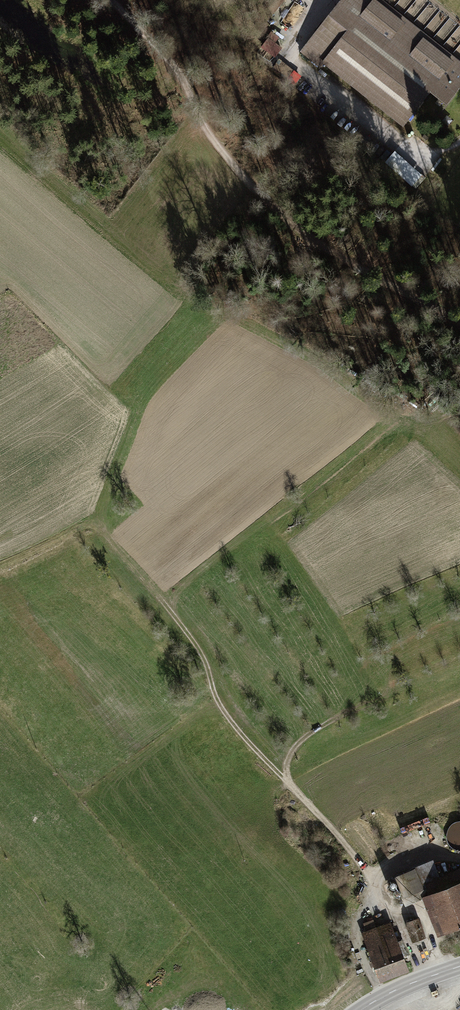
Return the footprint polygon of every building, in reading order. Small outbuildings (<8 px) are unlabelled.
[(267,10),(273,15),(286,0),(276,0),(267,10)] [(300,51),(321,67),(324,63),(403,126),(430,91),(446,104),(459,87),(459,61),(404,16),(384,0),(340,0),(300,51)] [(267,38),(268,39),(268,38),(275,44),(279,38),(271,32),(267,38)] [(275,44),(268,38),(268,39),(261,48),(275,59),(282,49),(275,44)] [(453,847),(459,845),(459,821),(447,825),(453,847)] [(434,864),(415,872),(421,887),(425,885),(439,879),(434,864)] [(425,885),(439,919),(435,921),(440,934),(459,926),(459,871),(439,879),(425,885)] [(415,872),(396,879),(402,894),(421,887),(415,872)] [(424,937),(417,919),(407,923),(413,941),(424,937)] [(385,950),(394,973),(408,968),(403,955),(407,953),(402,940),(397,941),(391,924),(377,929),(385,950)] [(371,955),(385,950),(377,929),(363,934),(371,955)] [(385,950),(371,955),(380,979),(394,973),(385,950)]
